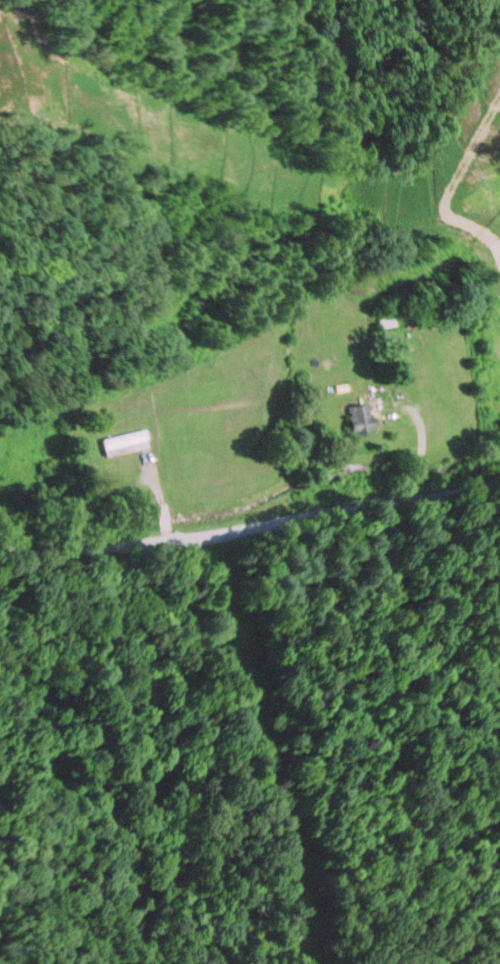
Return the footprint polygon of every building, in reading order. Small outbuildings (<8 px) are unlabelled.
[(342,434),(365,434),(365,405),(342,405),(342,434)] [(99,439),(102,456),(144,449),(141,432),(99,439)]
